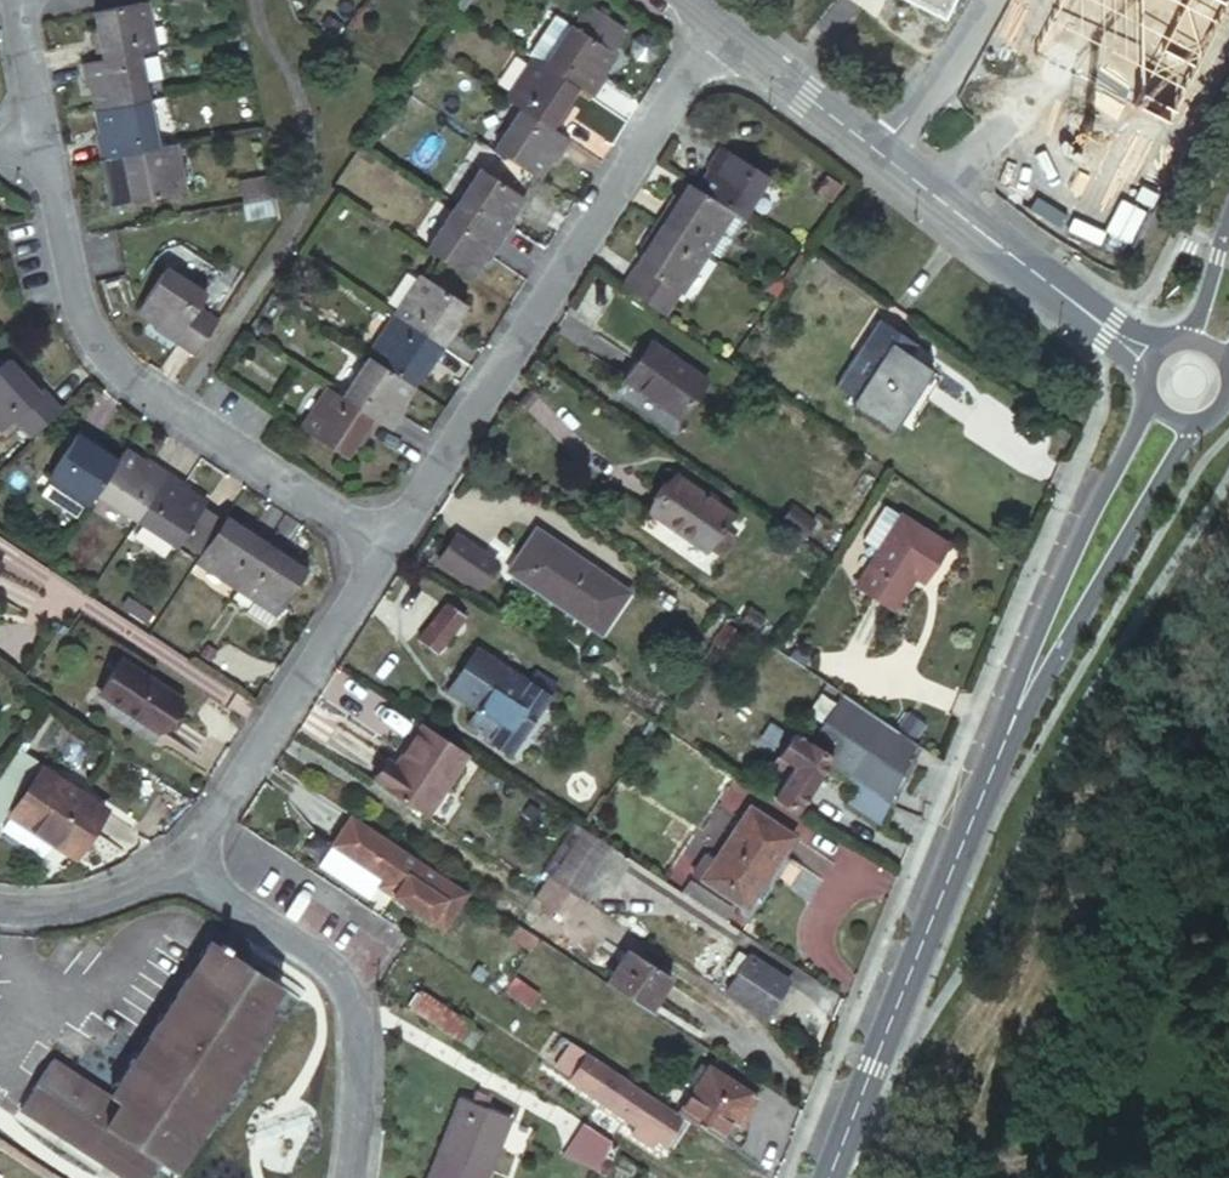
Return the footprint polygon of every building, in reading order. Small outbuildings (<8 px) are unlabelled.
[(945,0),(914,0),(939,12),(945,0)] [(98,58),(137,51),(145,49),(156,48),(147,1),(96,12),(101,37),(94,39),(98,58)] [(589,7),(576,27),(610,48),(622,30),(589,7)] [(561,18),(540,49),(554,58),(575,27),(561,18)] [(604,73),(616,53),(610,48),(576,27),(575,26),(575,27),(554,58),(540,49),(535,56),(538,59),(549,66),(584,87),(597,95),(610,75),(604,73)] [(92,86),(96,106),(146,96),(137,51),(98,58),(80,62),(85,86),(92,86)] [(549,66),(538,59),(512,101),(525,109),(561,132),(573,113),(569,109),(572,105),(584,87),(549,66)] [(94,132),(99,157),(138,150),(156,146),(146,96),(96,106),(100,131),(94,132)] [(525,109),(498,152),(542,180),(554,160),(559,163),(574,141),(561,132),(525,109)] [(763,172),(717,142),(702,163),(707,166),(694,185),(730,209),(737,213),(763,172)] [(138,150),(99,157),(106,191),(130,187),(133,202),(185,192),(174,143),(156,146),(138,150)] [(467,217),(502,240),(516,220),(510,216),(525,196),(477,165),(450,207),(467,217)] [(240,183),(245,204),(276,197),(272,177),(240,183)] [(694,185),(686,181),(673,201),(669,198),(656,218),(703,250),(730,209),(694,185)] [(130,187),(106,191),(109,206),(133,202),(130,187)] [(424,248),(471,279),(483,259),(488,261),(502,240),(467,217),(450,207),(424,248)] [(703,250),(656,218),(643,240),(648,244),(636,262),(678,289),(703,250)] [(154,331),(197,360),(223,321),(200,305),(209,291),(168,264),(139,311),(159,324),(154,331)] [(395,318),(445,350),(458,330),(450,325),(454,319),(464,305),(420,278),(395,318)] [(430,373),(445,350),(395,318),(368,360),(410,389),(419,374),(423,368),(430,373)] [(462,324),(454,319),(450,325),(458,330),(462,324)] [(856,402),(893,428),(934,368),(895,343),(902,332),(881,320),(839,384),(860,397),(856,402)] [(629,379),(684,420),(712,380),(657,340),(629,379)] [(31,437),(63,406),(30,371),(24,376),(19,372),(7,359),(0,365),(0,426),(3,430),(14,420),(31,437)] [(410,389),(368,360),(342,400),(379,424),(391,433),(405,413),(397,408),(410,389)] [(25,366),(19,372),(24,376),(30,371),(25,366)] [(423,368),(419,374),(426,378),(430,373),(423,368)] [(379,424),(342,400),(332,393),(306,433),(348,461),(358,443),(362,439),(367,441),(379,424)] [(91,502),(94,503),(101,492),(119,464),(104,454),(99,451),(102,444),(81,431),(51,475),(55,476),(46,491),(83,514),(91,502)] [(362,439),(358,443),(364,447),(367,441),(362,439)] [(108,448),(102,444),(99,451),(104,454),(108,448)] [(147,465),(127,451),(119,464),(101,492),(142,520),(172,472),(151,458),(147,465)] [(172,472),(142,520),(184,547),(191,536),(209,509),(211,505),(189,492),(192,486),(172,472)] [(710,554),(712,550),(726,530),(735,515),(679,477),(653,515),(710,554)] [(889,551),(910,518),(895,508),(873,541),(889,551)] [(209,509),(191,536),(201,544),(219,515),(209,509)] [(243,526),(228,515),(201,557),(241,583),(271,536),(253,524),(249,530),(243,526)] [(938,563),(944,566),(957,547),(911,517),(910,518),(889,551),(864,589),(906,616),(933,571),(938,563)] [(249,530),(253,524),(247,520),(243,526),(249,530)] [(453,527),(432,559),(476,588),(497,555),(453,527)] [(726,530),(712,550),(726,559),(739,539),(726,530)] [(515,573),(607,635),(634,594),(542,531),(515,573)] [(271,536),(241,583),(257,593),(284,610),(310,569),(294,559),(288,556),(292,550),(271,536)] [(297,553),(292,550),(288,556),(294,559),(297,553)] [(938,575),(944,566),(938,563),(933,571),(938,575)] [(8,571),(0,565),(0,584),(8,571)] [(284,610),(257,593),(250,603),(277,621),(284,610)] [(424,639),(444,653),(470,615),(450,601),(424,639)] [(744,618),(760,628),(767,616),(751,607),(744,618)] [(744,633),(730,624),(717,642),(731,652),(744,633)] [(494,738),(515,752),(555,696),(527,676),(482,646),(468,667),(452,687),(482,710),(472,723),(494,738)] [(103,696),(163,732),(182,702),(123,664),(103,696)] [(895,805),(922,744),(880,715),(844,691),(831,711),(810,744),(829,756),(828,764),(860,784),(895,805)] [(900,724),(917,736),(928,721),(910,709),(900,724)] [(466,760),(470,754),(421,722),(395,762),(403,767),(425,733),(466,760)] [(380,785),(428,818),(466,760),(425,733),(403,767),(395,762),(380,785)] [(810,744),(794,733),(770,772),(784,781),(776,795),(800,810),(828,764),(829,756),(810,744)] [(389,758),(374,782),(380,785),(395,762),(389,758)] [(15,813),(79,854),(109,808),(44,767),(15,813)] [(886,827),(895,805),(860,784),(849,803),(886,827)] [(693,871),(745,907),(795,835),(750,803),(714,856),(707,851),(693,871)] [(473,895),(355,817),(336,848),(387,882),(402,892),(397,899),(449,932),(473,895)] [(610,846),(587,830),(552,877),(578,893),(610,846)] [(549,874),(539,890),(571,910),(581,895),(578,893),(552,877),(549,874)] [(682,893),(726,921),(735,906),(692,877),(682,893)] [(387,882),(383,889),(397,899),(402,892),(387,882)] [(571,910),(539,890),(537,894),(568,915),(571,910)] [(543,941),(523,927),(514,940),(535,953),(543,941)] [(130,1177),(159,1177),(167,1166),(180,1175),(298,997),(219,943),(114,1100),(60,1065),(29,1112),(130,1177)] [(758,1012),(766,1017),(790,979),(750,953),(748,956),(732,946),(719,966),(735,976),(726,990),(758,1012)] [(648,1010),(671,975),(646,959),(629,948),(606,983),(648,1010)] [(420,989),(408,1007),(459,1040),(471,1022),(420,989)] [(589,1051),(568,1038),(551,1063),(572,1076),(570,1080),(638,1124),(633,1132),(654,1146),(659,1138),(666,1143),(682,1118),(586,1056),(589,1051)] [(680,1110),(722,1138),(733,1122),(738,1112),(746,1117),(759,1098),(709,1065),(705,1071),(698,1065),(690,1078),(698,1083),(680,1110)] [(483,1104),(495,1108),(497,1100),(486,1096),(483,1104)] [(465,1097),(443,1151),(491,1169),(513,1115),(495,1108),(483,1104),(465,1097)] [(740,1126),(746,1117),(738,1112),(733,1122),(740,1126)] [(596,1165),(612,1141),(576,1117),(560,1141),(596,1165)] [(443,1151),(432,1177),(487,1177),(491,1169),(443,1151)]
